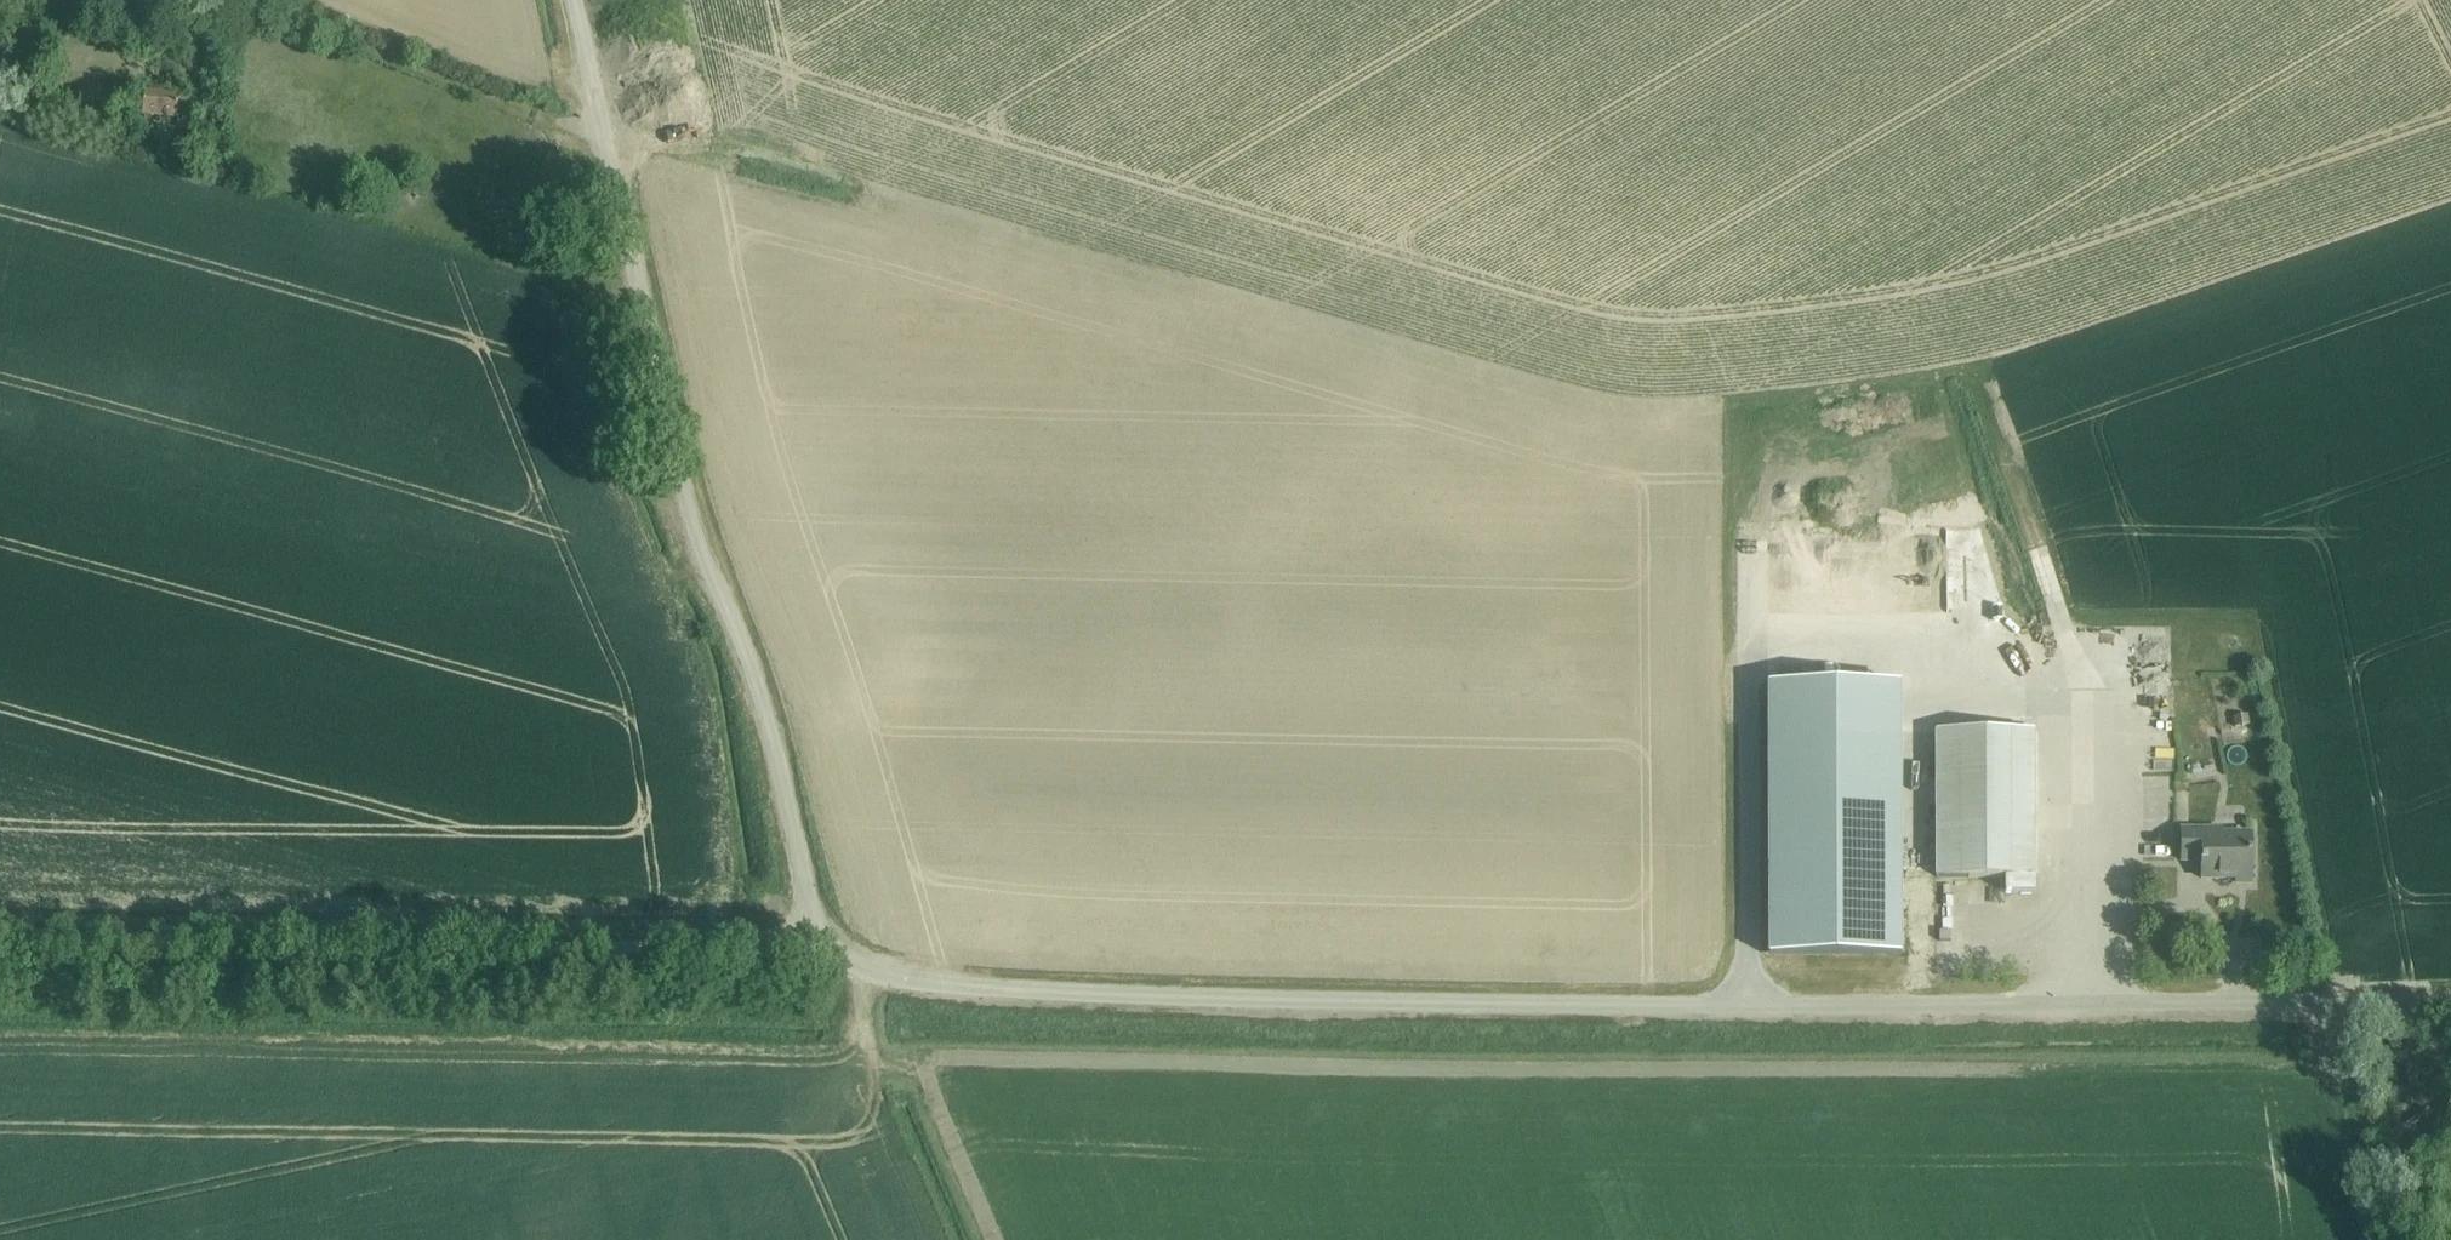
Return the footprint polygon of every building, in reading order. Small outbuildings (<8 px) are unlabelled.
[(187,114),(188,95),(180,94),(145,91),(144,99),(120,97),(119,113),(178,118),(178,114),(187,114)] [(1899,681),(1765,681),(1769,956),(1900,955),(1899,681)] [(2172,729),(2142,729),(2143,767),(2173,767),(2172,729)] [(2033,732),(1936,732),(1937,878),(2033,877),(2033,732)] [(2146,774),(2146,811),(2173,811),(2173,774),(2146,774)] [(2201,861),(2201,879),(2251,878),(2251,835),(2221,835),(2221,829),(2182,830),(2182,861),(2201,861)]
